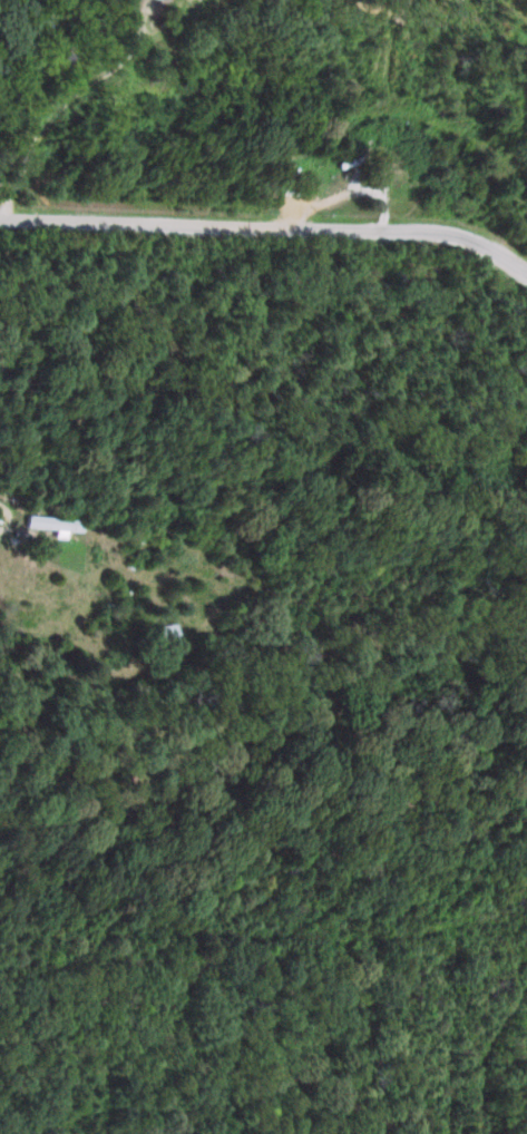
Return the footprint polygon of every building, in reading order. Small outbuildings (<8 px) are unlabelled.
[(20,525),(75,532),(77,520),(22,514),(20,525)]
